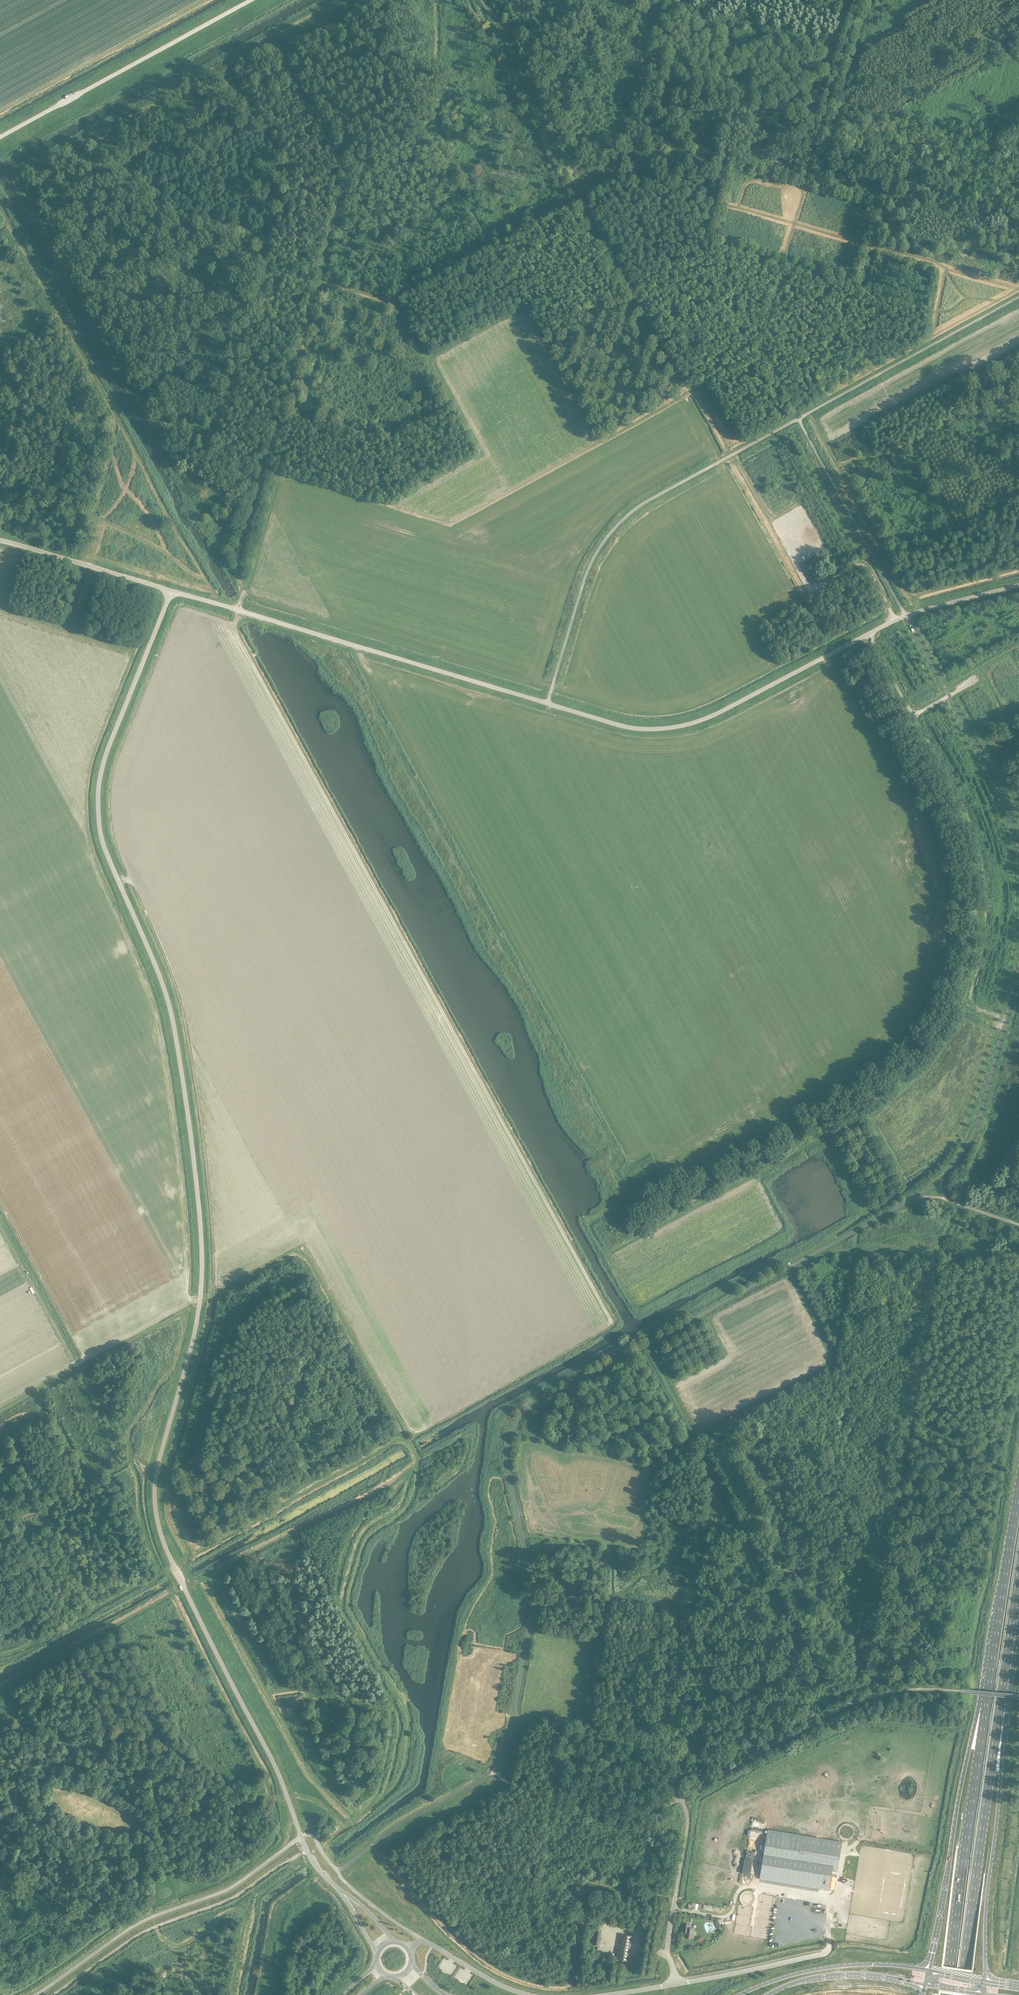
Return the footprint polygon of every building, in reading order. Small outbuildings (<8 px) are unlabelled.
[(763,1854),(759,1879),(790,1884),(793,1884),(829,1890),(830,1885),(832,1873),(832,1871),(837,1871),(842,1842),(767,1830),(765,1843),(763,1854)] [(683,1923),(682,1931),(682,1932),(685,1933),(685,1937),(692,1938),(693,1936),(694,1936),(695,1935),(695,1933),(694,1932),(693,1932),(694,1928),(690,1928),(689,1927),(690,1924),(683,1923)] [(619,1947),(617,1959),(629,1961),(631,1949),(629,1949),(632,1936),(622,1934),(620,1948),(619,1947)]
